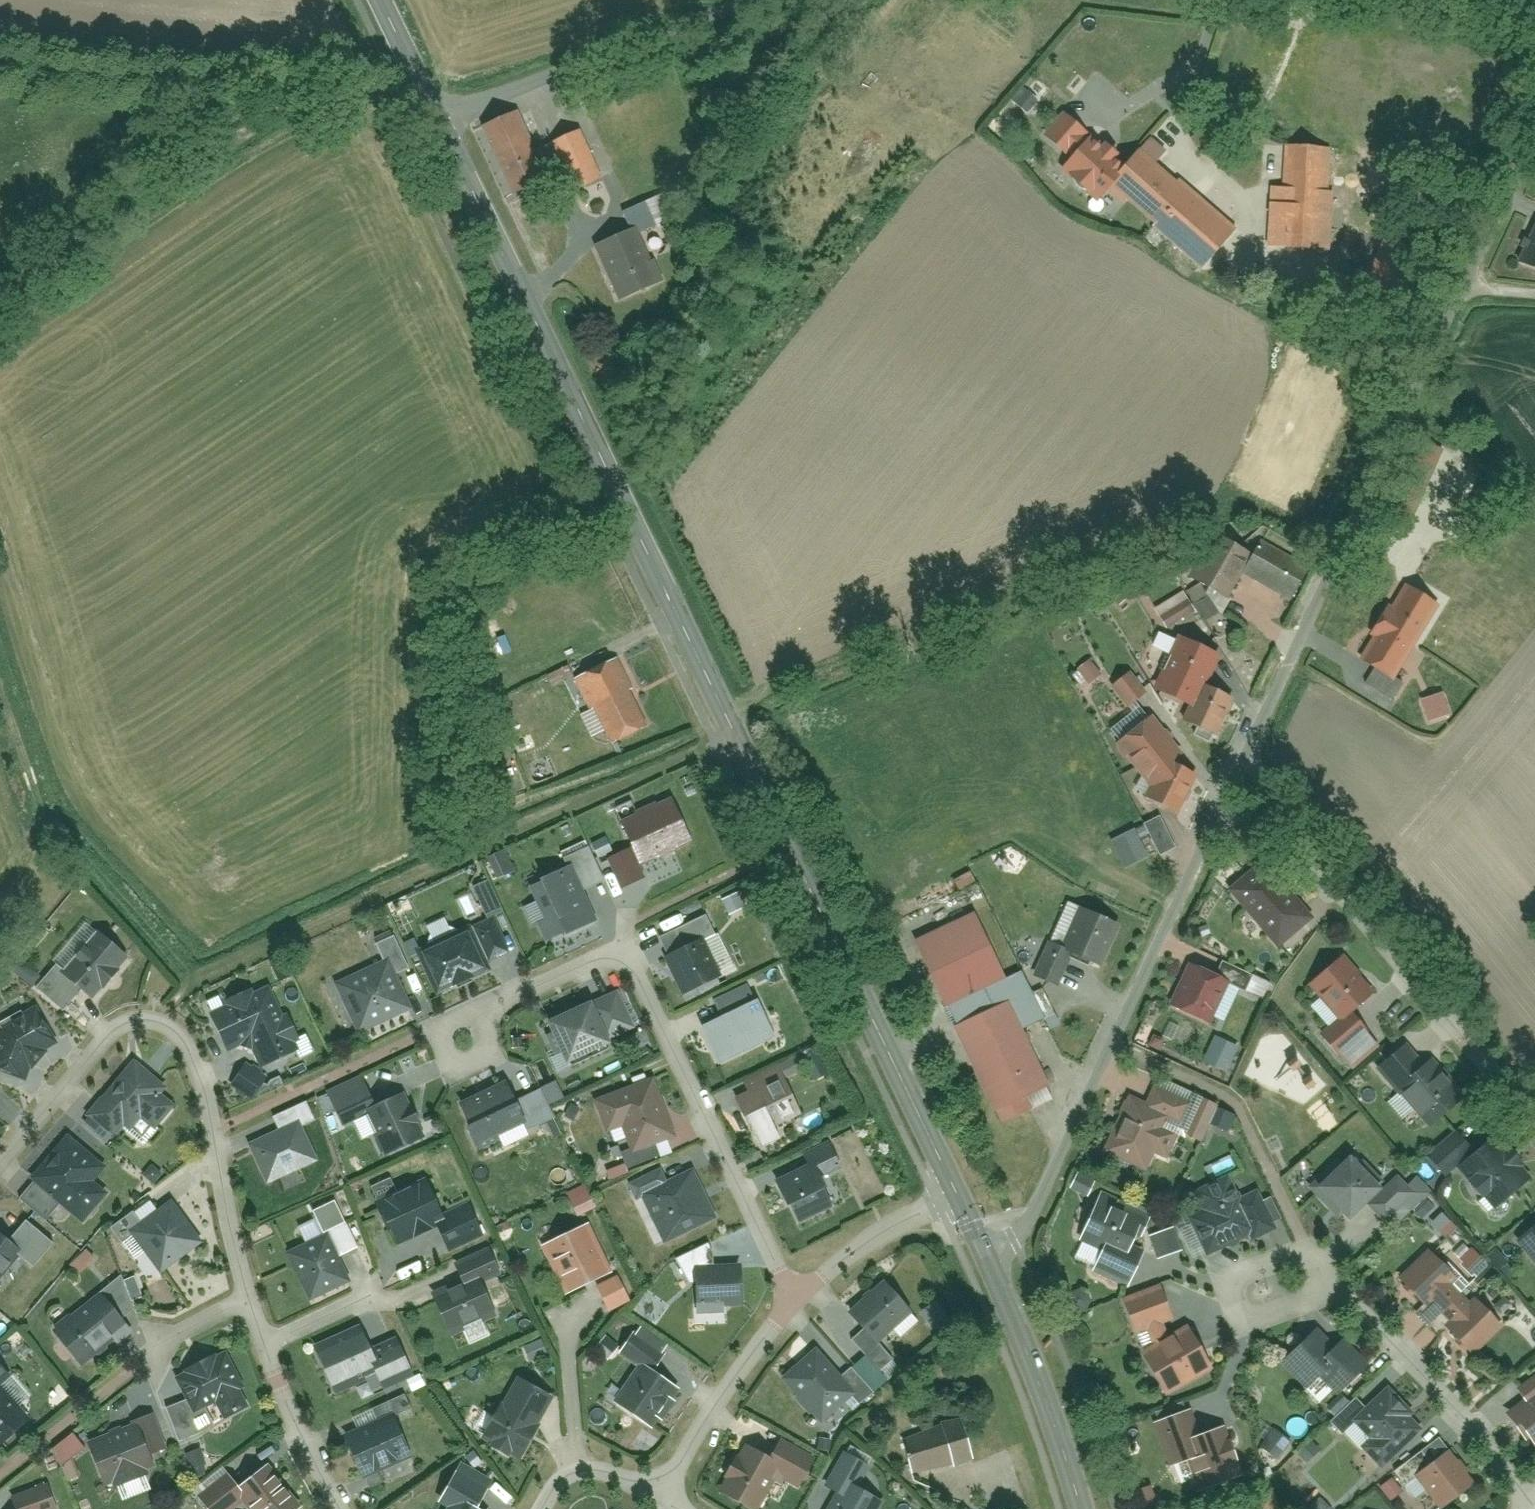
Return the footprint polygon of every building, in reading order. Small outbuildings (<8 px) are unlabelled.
[(1189,262),(1226,218),(1148,153),(1160,138),(1142,122),(1120,148),(1056,95),(1031,125),(1056,146),(1047,156),(1089,191),(1101,177),(1142,211),(1136,218),(1189,262)] [(525,111),(479,133),(511,200),(557,178),(525,111)] [(588,129),(553,146),(575,194),(611,178),(588,129)] [(1324,134),(1273,132),(1271,174),(1261,174),(1258,237),(1319,240),(1324,134)] [(664,198),(634,210),(642,227),(671,215),(664,198)] [(1529,211),(1512,255),(1534,263),(1534,214),(1529,211)] [(647,228),(594,253),(619,306),(672,281),(647,228)] [(1236,565),(1282,592),(1303,554),(1248,523),(1235,546),(1204,528),(1181,568),(1221,591),(1236,565)] [(1420,529),(1343,640),(1385,669),(1461,558),(1420,529)] [(1204,582),(1192,591),(1213,620),(1226,611),(1204,582)] [(1190,589),(1160,606),(1173,627),(1203,610),(1190,589)] [(1157,649),(1187,662),(1198,639),(1168,625),(1157,649)] [(649,718),(614,651),(572,673),(606,739),(649,718)] [(1194,668),(1160,653),(1146,683),(1178,697),(1171,713),(1185,719),(1182,724),(1197,731),(1200,724),(1204,726),(1222,687),(1191,673),(1194,668)] [(1095,658),(1079,672),(1091,687),(1108,673),(1095,658)] [(1380,666),(1371,682),(1400,699),(1409,683),(1380,666)] [(1130,684),(1116,668),(1102,680),(1117,696),(1130,684)] [(1436,680),(1410,687),(1417,711),(1443,704),(1436,680)] [(1180,754),(1150,719),(1120,743),(1121,752),(1125,758),(1132,758),(1155,782),(1147,798),(1177,813),(1195,775),(1170,763),(1180,754)] [(681,794),(628,818),(649,864),(702,839),(681,794)] [(1150,806),(1134,815),(1152,847),(1168,839),(1150,806)] [(599,844),(605,854),(617,846),(611,836),(599,844)] [(590,838),(567,853),(571,860),(595,846),(590,838)] [(630,888),(654,876),(637,842),(614,853),(630,888)] [(1256,849),(1218,880),(1265,936),(1303,905),(1256,849)] [(566,868),(531,885),(556,937),(591,920),(566,868)] [(1120,924),(1083,910),(1067,951),(1104,965),(1120,924)] [(967,911),(914,938),(1006,1117),(1058,1090),(967,911)] [(677,947),(665,953),(684,993),(718,976),(702,944),(715,938),(705,917),(671,934),(677,947)] [(496,923),(475,933),(486,958),(508,948),(496,923)] [(136,955),(104,929),(68,976),(100,1001),(136,955)] [(435,951),(453,991),(493,972),(486,958),(475,933),(435,951)] [(1350,983),(1318,947),(1288,974),(1320,1010),(1350,983)] [(1067,990),(1079,959),(1057,951),(1045,981),(1067,990)] [(399,958),(342,982),(365,1034),(422,1010),(399,958)] [(1214,960),(1208,975),(1219,979),(1240,988),(1247,973),(1214,960)] [(1208,975),(1184,965),(1168,1005),(1202,1019),(1219,979),(1208,975)] [(56,970),(43,989),(72,1009),(85,990),(56,970)] [(597,1049),(647,1020),(626,983),(549,1027),(578,1076),(604,1060),(597,1049)] [(280,1066),(306,1056),(276,984),(210,1011),(224,1047),(266,1030),(280,1066)] [(1026,988),(1016,993),(1028,1017),(1038,1012),(1026,988)] [(0,1020),(0,1071),(20,1090),(72,1032),(27,991),(0,1020)] [(707,1020),(725,1062),(783,1038),(764,995),(707,1020)] [(1341,1022),(1329,1008),(1313,1022),(1308,1017),(1297,1026),(1315,1046),(1341,1022)] [(1234,1072),(1247,1045),(1221,1033),(1208,1060),(1234,1072)] [(1373,1083),(1401,1058),(1382,1036),(1353,1060),(1373,1083)] [(820,1050),(807,1056),(819,1079),(831,1073),(820,1050)] [(1409,1052),(1378,1078),(1407,1112),(1437,1085),(1409,1052)] [(141,1056),(93,1111),(122,1136),(132,1124),(137,1128),(147,1117),(161,1128),(182,1103),(168,1091),(174,1085),(141,1056)] [(275,1075),(250,1061),(236,1086),(260,1100),(275,1075)] [(777,1127),(801,1116),(778,1067),(741,1085),(745,1094),(739,1097),(764,1148),(782,1139),(777,1127)] [(643,1145),(679,1126),(650,1070),(594,1099),(613,1135),(633,1125),(643,1145)] [(536,1073),(455,1107),(477,1159),(558,1125),(536,1073)] [(369,1077),(334,1091),(345,1119),(380,1105),(369,1077)] [(16,1102),(0,1088),(0,1120),(16,1102)] [(1153,1088),(1144,1107),(1178,1123),(1187,1104),(1153,1088)] [(412,1097),(373,1112),(389,1153),(428,1138),(412,1097)] [(1212,1128),(1223,1103),(1216,1100),(1205,1125),(1212,1128)] [(1168,1119),(1129,1101),(1105,1152),(1143,1170),(1168,1119)] [(305,1119),(255,1143),(275,1185),(325,1161),(305,1119)] [(1443,1132),(1433,1121),(1406,1146),(1423,1165),(1432,1156),(1425,1148),(1443,1132)] [(90,1219),(112,1192),(99,1182),(119,1157),(80,1126),(38,1179),(90,1219)] [(1480,1188),(1504,1166),(1494,1155),(1498,1150),(1486,1138),(1482,1141),(1470,1129),(1440,1154),(1449,1163),(1448,1174),(1456,1183),(1462,1185),(1469,1177),(1480,1188)] [(781,1174),(801,1221),(842,1203),(828,1171),(847,1163),(837,1139),(809,1152),(812,1160),(781,1174)] [(660,1145),(627,1152),(630,1164),(663,1157),(660,1145)] [(1328,1206),(1354,1179),(1355,1168),(1342,1154),(1336,1159),(1328,1149),(1320,1158),(1314,1151),(1294,1176),(1295,1184),(1310,1198),(1314,1193),(1328,1206)] [(723,1218),(694,1163),(655,1185),(684,1239),(723,1218)] [(1375,1168),(1350,1192),(1363,1206),(1388,1181),(1375,1168)] [(1084,1172),(1077,1188),(1096,1195),(1102,1179),(1084,1172)] [(1436,1189),(1421,1174),(1412,1182),(1404,1174),(1376,1202),(1399,1225),(1436,1189)] [(1252,1236),(1272,1226),(1254,1190),(1236,1199),(1228,1182),(1207,1193),(1215,1209),(1194,1220),(1209,1251),(1250,1231),(1252,1236)] [(381,1208),(398,1244),(449,1219),(431,1184),(381,1208)] [(573,1190),(581,1214),(598,1208),(589,1184),(573,1190)] [(180,1201),(136,1230),(165,1275),(209,1246),(180,1201)] [(1114,1212),(1093,1202),(1077,1237),(1100,1247),(1116,1254),(1120,1244),(1127,1230),(1134,1233),(1142,1216),(1117,1204),(1114,1212)] [(64,1223),(74,1210),(66,1204),(56,1217),(64,1223)] [(1534,1232),(1534,1222),(1524,1209),(1499,1232),(1515,1249),(1527,1239),(1534,1232)] [(445,1234),(454,1255),(491,1240),(482,1219),(445,1234)] [(0,1221),(0,1279),(2,1280),(24,1252),(40,1265),(60,1241),(35,1221),(21,1238),(0,1221)] [(608,1272),(585,1225),(545,1245),(568,1292),(608,1272)] [(1163,1258),(1189,1249),(1181,1225),(1155,1234),(1163,1258)] [(1527,1239),(1534,1248),(1534,1232),(1527,1239)] [(328,1237),(293,1256),(316,1300),(352,1280),(328,1237)] [(1471,1242),(1458,1257),(1482,1276),(1494,1261),(1471,1242)] [(1116,1254),(1100,1247),(1091,1269),(1123,1282),(1135,1252),(1120,1244),(1116,1254)] [(1404,1296),(1433,1269),(1410,1245),(1381,1272),(1404,1296)] [(91,1247),(75,1265),(85,1273),(100,1255),(91,1247)] [(696,1272),(698,1305),(741,1303),(739,1269),(696,1272)] [(612,1309),(635,1301),(625,1274),(602,1283),(612,1309)] [(431,1294),(450,1335),(494,1316),(475,1275),(431,1294)] [(1436,1288),(1425,1276),(1412,1289),(1423,1301),(1436,1288)] [(1134,1303),(1153,1296),(1148,1281),(1113,1294),(1124,1324),(1140,1318),(1134,1303)] [(882,1284),(848,1310),(877,1348),(911,1322),(882,1284)] [(1438,1313),(1451,1300),(1438,1286),(1425,1299),(1438,1313)] [(1454,1343),(1481,1317),(1459,1293),(1451,1300),(1438,1313),(1431,1319),(1454,1343)] [(141,1335),(118,1294),(64,1324),(87,1365),(141,1335)] [(368,1326),(319,1345),(337,1393),(377,1378),(383,1393),(415,1380),(397,1333),(373,1342),(368,1326)] [(1311,1342),(1294,1327),(1265,1356),(1288,1379),(1300,1367),(1321,1386),(1334,1373),(1310,1351),(1311,1342)] [(1180,1329),(1139,1355),(1163,1393),(1205,1366),(1180,1329)] [(608,1361),(622,1345),(610,1335),(596,1351),(608,1361)] [(39,1420),(10,1383),(26,1371),(7,1347),(0,1353),(0,1446),(2,1449),(39,1420)] [(234,1350),(180,1376),(193,1405),(178,1412),(193,1442),(262,1409),(234,1350)] [(814,1352),(782,1384),(822,1423),(854,1390),(814,1352)] [(1336,1353),(1325,1364),(1334,1373),(1345,1362),(1336,1353)] [(1513,1395),(1534,1378),(1534,1361),(1532,1357),(1502,1380),(1513,1395)] [(649,1427),(674,1387),(638,1365),(613,1405),(649,1427)] [(1409,1426),(1415,1420),(1403,1407),(1405,1404),(1379,1376),(1357,1397),(1348,1387),(1319,1414),(1334,1430),(1347,1417),(1357,1428),(1350,1435),(1372,1458),(1393,1438),(1399,1444),(1414,1431),(1409,1426)] [(485,1441),(520,1460),(552,1399),(517,1380),(485,1441)] [(1531,1381),(1494,1410),(1509,1430),(1514,1426),(1524,1439),(1534,1430),(1534,1385),(1531,1381)] [(1216,1413),(1195,1420),(1187,1395),(1143,1409),(1166,1475),(1180,1471),(1184,1483),(1234,1466),(1216,1413)] [(162,1405),(96,1431),(116,1481),(181,1455),(162,1405)] [(408,1413),(352,1438),(372,1484),(428,1459),(408,1413)] [(934,1427),(915,1432),(927,1472),(962,1462),(963,1466),(988,1458),(976,1417),(953,1424),(954,1427),(936,1433),(934,1427)] [(55,1452),(65,1466),(86,1451),(75,1436),(55,1452)] [(816,1474),(751,1436),(712,1503),(722,1508),(768,1508),(776,1496),(796,1508),(816,1474)] [(204,1447),(191,1454),(199,1469),(212,1462),(204,1447)] [(1384,1482),(1414,1460),(1404,1447),(1374,1469),(1384,1482)] [(1428,1501),(1455,1481),(1430,1449),(1403,1469),(1428,1501)] [(853,1457),(830,1494),(843,1502),(839,1508),(892,1508),(895,1503),(873,1489),(882,1474),(853,1457)] [(209,1500),(215,1508),(308,1508),(281,1472),(251,1493),(240,1477),(209,1500)] [(485,1490),(457,1474),(442,1501),(452,1506),(450,1508),(474,1508),(485,1490)] [(1397,1498),(1407,1490),(1397,1477),(1387,1486),(1397,1498)] [(53,1497),(25,1506),(26,1508),(57,1508),(53,1497)]
